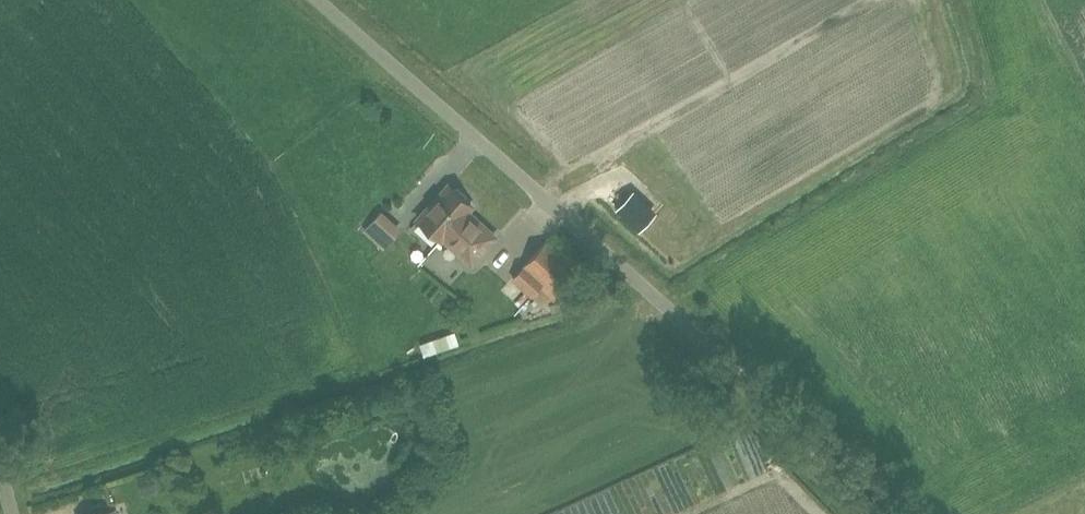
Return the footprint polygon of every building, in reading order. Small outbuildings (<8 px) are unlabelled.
[(449,186),(418,219),(441,240),(443,238),(471,263),(495,237),(472,215),(470,217),(465,213),(472,206),(467,202),(468,198),(458,188),(453,190),(449,186)] [(366,233),(388,253),(406,233),(383,213),(366,233)] [(544,306),(552,296),(555,299),(583,268),(549,238),(514,277),(533,294),(532,295),(544,306)]
